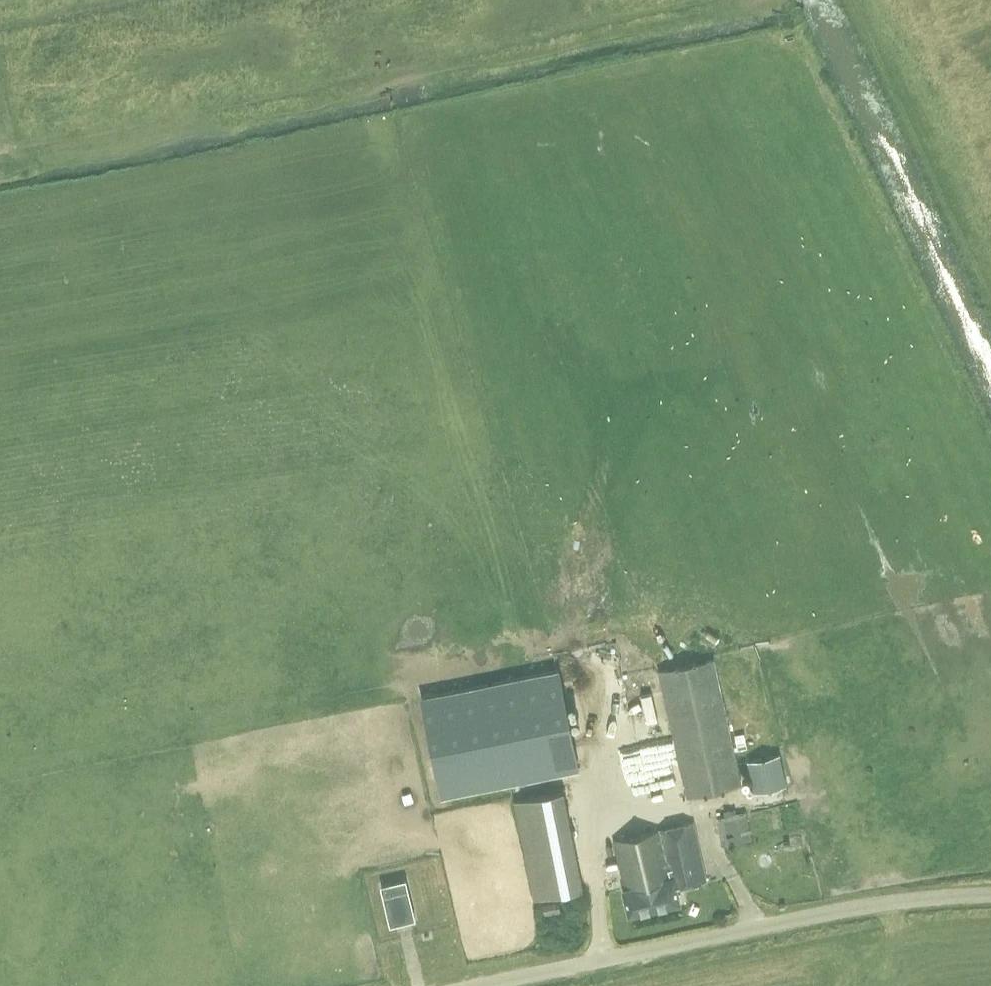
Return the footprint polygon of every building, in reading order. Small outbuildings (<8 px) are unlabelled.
[(660,672),(688,796),(742,784),(714,660),(660,672)] [(441,795),(579,768),(559,670),(422,697),(441,795)] [(662,690),(647,695),(652,711),(667,707),(662,690)] [(605,698),(590,699),(590,713),(605,712),(605,698)] [(749,761),(755,792),(787,785),(780,754),(749,761)] [(600,768),(600,779),(618,778),(617,767),(600,768)] [(583,889),(564,792),(517,801),(536,898),(583,889)] [(717,817),(722,846),(727,845),(753,839),(746,811),(717,817)] [(707,879),(693,822),(615,840),(627,890),(625,891),(630,914),(681,902),(677,886),(707,879)] [(392,924),(415,918),(406,880),(382,886),(392,924)]
